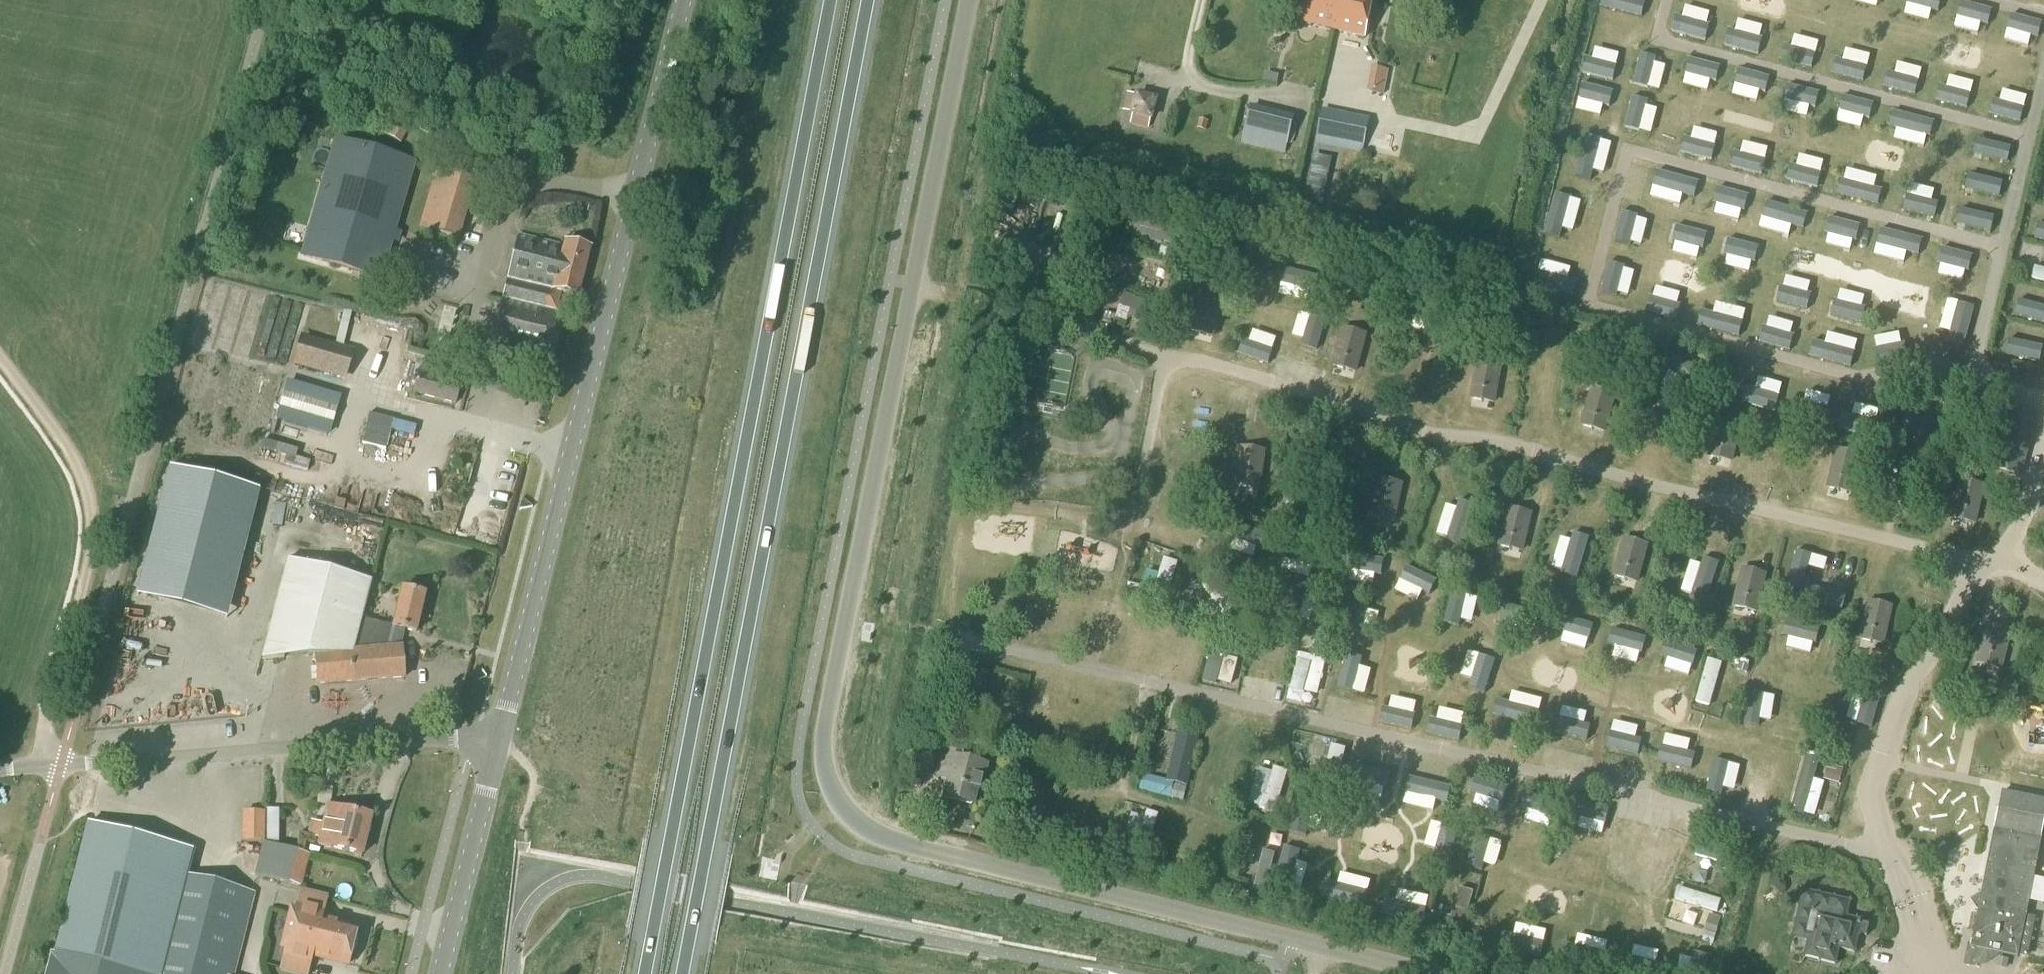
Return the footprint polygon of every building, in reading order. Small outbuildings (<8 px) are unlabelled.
[(1339,0),(1304,0),(1299,23),(1332,30),(1339,0)] [(1373,0),(1339,0),(1332,30),(1365,37),(1373,0)] [(1601,7),(1640,17),(1644,1),(1638,0),(1603,0),(1601,7)] [(1940,0),(1908,0),(1907,5),(1937,12),(1940,0)] [(1987,24),(1990,12),(1960,4),(1957,17),(1987,24)] [(1708,25),(1675,17),(1671,31),(1705,39),(1708,25)] [(2037,37),(2040,24),(2010,17),(2007,30),(2037,37)] [(1761,38),(1727,30),(1724,43),(1757,52),(1761,38)] [(1815,53),(1784,46),(1781,58),(1812,65),(1815,53)] [(1654,58),(1639,54),(1631,84),(1647,88),(1654,58)] [(1582,73),(1612,80),(1616,65),(1586,58),(1582,73)] [(1866,66),(1835,58),(1832,72),(1863,80),(1866,66)] [(1685,73),(1715,81),(1719,67),(1688,59),(1685,73)] [(1379,70),(1378,97),(1396,97),(1397,70),(1379,70)] [(1733,84),(1764,92),(1767,79),(1736,71),(1733,84)] [(1918,80),(1887,72),(1884,86),(1914,94),(1918,80)] [(1578,99),(1608,106),(1611,91),(1581,84),(1578,99)] [(1784,100),(1814,108),(1818,92),(1788,85),(1784,100)] [(1970,93),(1939,85),(1936,99),(1967,107),(1970,93)] [(1646,100),(1631,97),(1623,127),(1638,131),(1646,100)] [(1837,111),(1868,119),(1871,106),(1840,98),(1837,111)] [(2024,107),(1993,100),(1989,113),(2020,120),(2024,107)] [(1288,146),(1295,117),(1251,106),(1244,135),(1288,146)] [(1364,146),(1370,119),(1322,109),(1319,124),(1318,126),(1316,136),(1327,138),(1364,146)] [(445,145),(450,137),(409,112),(403,121),(445,145)] [(1891,128),(1929,137),(1933,123),(1894,114),(1891,128)] [(401,145),(411,127),(390,115),(380,133),(401,145)] [(1584,135),(1574,176),(1590,180),(1600,139),(1584,135)] [(1680,152),(1709,159),(1713,145),(1684,138),(1680,152)] [(380,281),(414,163),(335,140),(300,258),(380,281)] [(2007,162),(2010,148),(1976,140),(1973,153),(2007,162)] [(1730,167),(1760,174),(1764,159),(1733,152),(1730,167)] [(1786,180),(1816,188),(1820,173),(1789,165),(1786,180)] [(1655,171),(1652,186),(1692,196),(1695,181),(1655,171)] [(458,240),(475,183),(436,172),(420,229),(425,231),(424,237),(430,238),(432,233),(458,240)] [(1968,172),(1964,188),(2002,197),(2006,182),(1968,172)] [(1835,194),(1878,205),(1881,190),(1839,180),(1835,194)] [(1717,188),(1714,203),(1744,211),(1748,195),(1717,188)] [(1552,193),(1543,234),(1559,237),(1568,197),(1552,193)] [(1903,210),(1934,218),(1938,203),(1907,195),(1903,210)] [(1807,212),(1765,202),(1761,219),(1803,229),(1807,212)] [(1956,224),(1990,232),(1993,218),(1959,209),(1956,224)] [(1637,215),(1621,211),(1613,243),(1629,247),(1637,215)] [(1859,226),(1828,218),(1825,232),(1856,240),(1859,226)] [(1140,221),(1135,239),(1177,250),(1182,232),(1140,221)] [(2033,238),(2043,241),(2043,224),(2037,222),(2033,238)] [(1674,226),(1671,241),(1702,248),(1705,234),(1674,226)] [(1922,240),(1880,230),(1876,246),(1918,256),(1922,240)] [(563,246),(517,235),(489,348),(547,363),(559,313),(549,310),(553,291),(578,298),(590,249),(564,242),(563,246)] [(1727,240),(1723,255),(1754,262),(1758,247),(1727,240)] [(1247,265),(1280,272),(1284,254),(1251,247),(1247,265)] [(1972,256),(1941,248),(1937,264),(1968,271),(1972,256)] [(1291,260),(1277,292),(1300,303),(1314,271),(1291,260)] [(1607,262),(1600,292),(1614,296),(1622,266),(1607,262)] [(2029,279),(2043,282),(2043,268),(2033,265),(2029,279)] [(1533,271),(1530,286),(1573,296),(1577,281),(1533,271)] [(1276,286),(1246,279),(1243,293),(1273,300),(1276,286)] [(1779,287),(1775,302),(1807,310),(1811,295),(1779,287)] [(1171,311),(1119,296),(1114,312),(1166,327),(1171,311)] [(1648,298),(1645,312),(1675,320),(1679,305),(1648,298)] [(2014,315),(2043,323),(2043,306),(2018,300),(2014,315)] [(1835,302),(1831,315),(1861,323),(1865,310),(1835,302)] [(1956,303),(1945,344),(1961,348),(1971,306),(1956,303)] [(1700,312),(1697,326),(1737,336),(1740,321),(1700,312)] [(1761,328),(1758,343),(1790,350),(1793,336),(1761,328)] [(345,383),(354,350),(338,345),(300,334),(291,367),(345,383)] [(2007,339),(2004,354),(2039,362),(2042,347),(2007,339)] [(1812,342),(1809,356),(1849,366),(1853,352),(1812,342)] [(1905,344),(1873,350),(1876,364),(1907,358),(1905,344)] [(1650,373),(1707,387),(1712,369),(1654,355),(1650,373)] [(1485,388),(1493,388),(1495,364),(1487,364),(1485,388)] [(1495,364),(1494,405),(1509,406),(1510,364),(1495,364)] [(455,406),(461,384),(418,373),(412,395),(455,406)] [(1744,388),(1740,403),(1774,411),(1778,396),(1744,388)] [(1187,397),(1184,419),(1214,423),(1212,440),(1221,441),(1227,403),(1187,397)] [(1794,400),(1790,417),(1823,425),(1827,409),(1794,400)] [(2022,476),(2037,416),(2009,409),(1993,468),(2022,476)] [(385,449),(392,420),(368,414),(361,443),(385,449)] [(1841,414),(1837,431),(1871,439),(1875,422),(1841,414)] [(318,424),(315,435),(339,441),(342,431),(318,424)] [(826,458),(827,445),(812,443),(811,456),(826,458)] [(267,454),(266,464),(284,467),(285,457),(267,454)] [(440,461),(431,457),(423,475),(431,479),(440,461)] [(135,597),(226,620),(259,491),(168,468),(135,597)] [(1384,500),(1391,500),(1390,523),(1407,524),(1408,481),(1385,480),(1384,500)] [(1446,544),(1465,548),(1474,505),(1455,501),(1446,544)] [(312,504),(297,509),(302,522),(317,517),(312,504)] [(1509,535),(1528,539),(1533,511),(1515,507),(1509,535)] [(325,511),(321,522),(337,527),(341,517),(325,511)] [(1561,576),(1580,580),(1589,536),(1571,532),(1561,576)] [(1091,570),(1093,545),(1071,543),(1069,569),(1091,570)] [(1168,608),(1179,559),(1160,555),(1149,604),(1168,608)] [(1690,603),(1708,607),(1718,561),(1700,557),(1690,603)] [(1640,558),(1635,580),(1646,582),(1650,561),(1640,558)] [(392,627),(361,620),(370,582),(286,561),(261,660),(314,656),(317,685),(404,678),(402,649),(395,648),(399,630),(415,634),(425,595),(402,589),(392,627)] [(1742,609),(1757,612),(1764,575),(1749,573),(1742,609)] [(1429,586),(1393,578),(1389,593),(1426,601),(1429,586)] [(1795,602),(1840,612),(1843,595),(1798,586),(1795,602)] [(1227,588),(1202,608),(1216,625),(1241,605),(1227,588)] [(1463,594),(1451,591),(1444,626),(1455,628),(1463,594)] [(1365,600),(1355,641),(1370,644),(1381,604),(1365,600)] [(1876,602),(1868,643),(1896,649),(1903,607),(1876,602)] [(1590,641),(1594,623),(1561,616),(1557,634),(1590,641)] [(1828,629),(1784,620),(1781,636),(1825,645),(1828,629)] [(1993,625),(1983,663),(2007,669),(2017,631),(1993,625)] [(1645,635),(1610,628),(1606,645),(1641,653),(1645,635)] [(1211,642),(1202,682),(1220,685),(1229,646),(1211,642)] [(1697,650),(1665,643),(1661,660),(1694,666),(1697,650)] [(1352,649),(1344,685),(1359,689),(1367,652),(1352,649)] [(1315,656),(1297,652),(1289,689),(1307,693),(1315,656)] [(1724,660),(1708,657),(1696,711),(1713,715),(1724,660)] [(1805,699),(1816,702),(1821,685),(1810,682),(1805,699)] [(1772,692),(1752,688),(1745,724),(1764,728),(1772,692)] [(1861,696),(1847,694),(1840,724),(1854,727),(1861,696)] [(1378,714),(1415,722),(1419,706),(1382,698),(1378,714)] [(1493,717),(1534,726),(1537,710),(1497,701),(1493,717)] [(1425,725),(1460,733),(1463,719),(1428,711),(1425,725)] [(1924,713),(1917,737),(1933,742),(1940,717),(1924,713)] [(2022,715),(2021,744),(2043,744),(2043,715),(2022,715)] [(1552,735),(1586,742),(1589,725),(1556,718),(1552,735)] [(1162,783),(1183,788),(1194,736),(1174,731),(1162,783)] [(1604,748),(1638,755),(1641,740),(1607,732),(1604,748)] [(980,790),(986,765),(961,759),(964,744),(944,739),(936,773),(948,776),(943,797),(972,804),(976,789),(980,790)] [(1335,788),(1344,747),(1325,743),(1316,783),(1335,788)] [(1655,763),(1691,771),(1694,755),(1658,748),(1655,763)] [(1727,760),(1714,757),(1706,792),(1720,795),(1727,760)] [(1818,763),(1801,759),(1789,816),(1806,820),(1818,763)] [(1257,764),(1248,807),(1270,812),(1279,769),(1257,764)] [(1389,773),(1354,765),(1350,783),(1385,790),(1389,773)] [(1450,788),(1407,779),(1404,795),(1447,804),(1450,788)] [(1514,791),(1483,785),(1479,799),(1511,806),(1514,791)] [(330,806),(332,789),(319,787),(316,805),(330,806)] [(2036,918),(2027,916),(2042,839),(2043,828),(2043,800),(2002,791),(1994,830),(1978,911),(1977,912),(1970,948),(2019,958),(2019,957),(2028,958),(2036,918)] [(1562,802),(1522,793),(1519,808),(1559,817),(1562,802)] [(1314,798),(1298,794),(1290,832),(1306,836),(1314,798)] [(1606,825),(1609,810),(1575,803),(1572,818),(1606,825)] [(354,813),(327,807),(322,824),(310,821),(306,837),(318,840),(317,846),(362,856),(371,817),(368,816),(368,813),(366,810),(358,809),(355,811),(354,813)] [(263,814),(262,813),(262,843),(262,845),(256,868),(254,876),(276,882),(301,889),(310,855),(278,847),(278,810),(263,811),(263,814)] [(1122,860),(1141,864),(1152,814),(1133,810),(1122,860)] [(262,813),(242,813),(241,843),(262,843),(262,813)] [(255,893),(188,876),(195,850),(86,823),(54,951),(52,951),(46,973),(235,973),(255,893)] [(1432,840),(1421,888),(1439,892),(1449,844),(1432,840)] [(1733,849),(1697,841),(1694,855),(1730,863),(1733,849)] [(1250,890),(1264,893),(1273,851),(1259,848),(1250,890)] [(1453,895),(1470,899),(1480,852),(1463,848),(1453,895)] [(1301,855),(1284,851),(1276,888),(1293,892),(1301,855)] [(1366,891),(1324,882),(1320,897),(1363,906),(1366,891)] [(1719,897),(1678,888),(1675,903),(1716,912),(1719,897)] [(328,898),(299,890),(295,905),(291,904),(278,957),(282,958),(278,972),(285,973),(308,973),(312,957),(348,966),(358,927),(322,918),(324,912),(328,898)] [(1867,936),(1869,925),(1863,923),(1864,920),(1832,913),(1836,898),(1802,890),(1795,923),(1792,938),(1807,942),(1804,958),(1837,965),(1840,950),(1842,950),(1856,953),(1860,934),(1867,936)] [(1426,908),(1381,898),(1377,915),(1422,925),(1426,908)] [(1469,922),(1433,914),(1430,929),(1466,936),(1469,922)] [(1545,942),(1501,933),(1497,950),(1541,960),(1545,942)] [(1604,952),(1562,943),(1558,961),(1601,970),(1604,952)] [(1691,953),(1687,973),(1704,973),(1707,957),(1691,953)] [(1626,959),(1623,973),(1658,973),(1660,966),(1626,959)] [(2007,961),(1999,959),(1997,967),(2006,969),(2007,961)]
